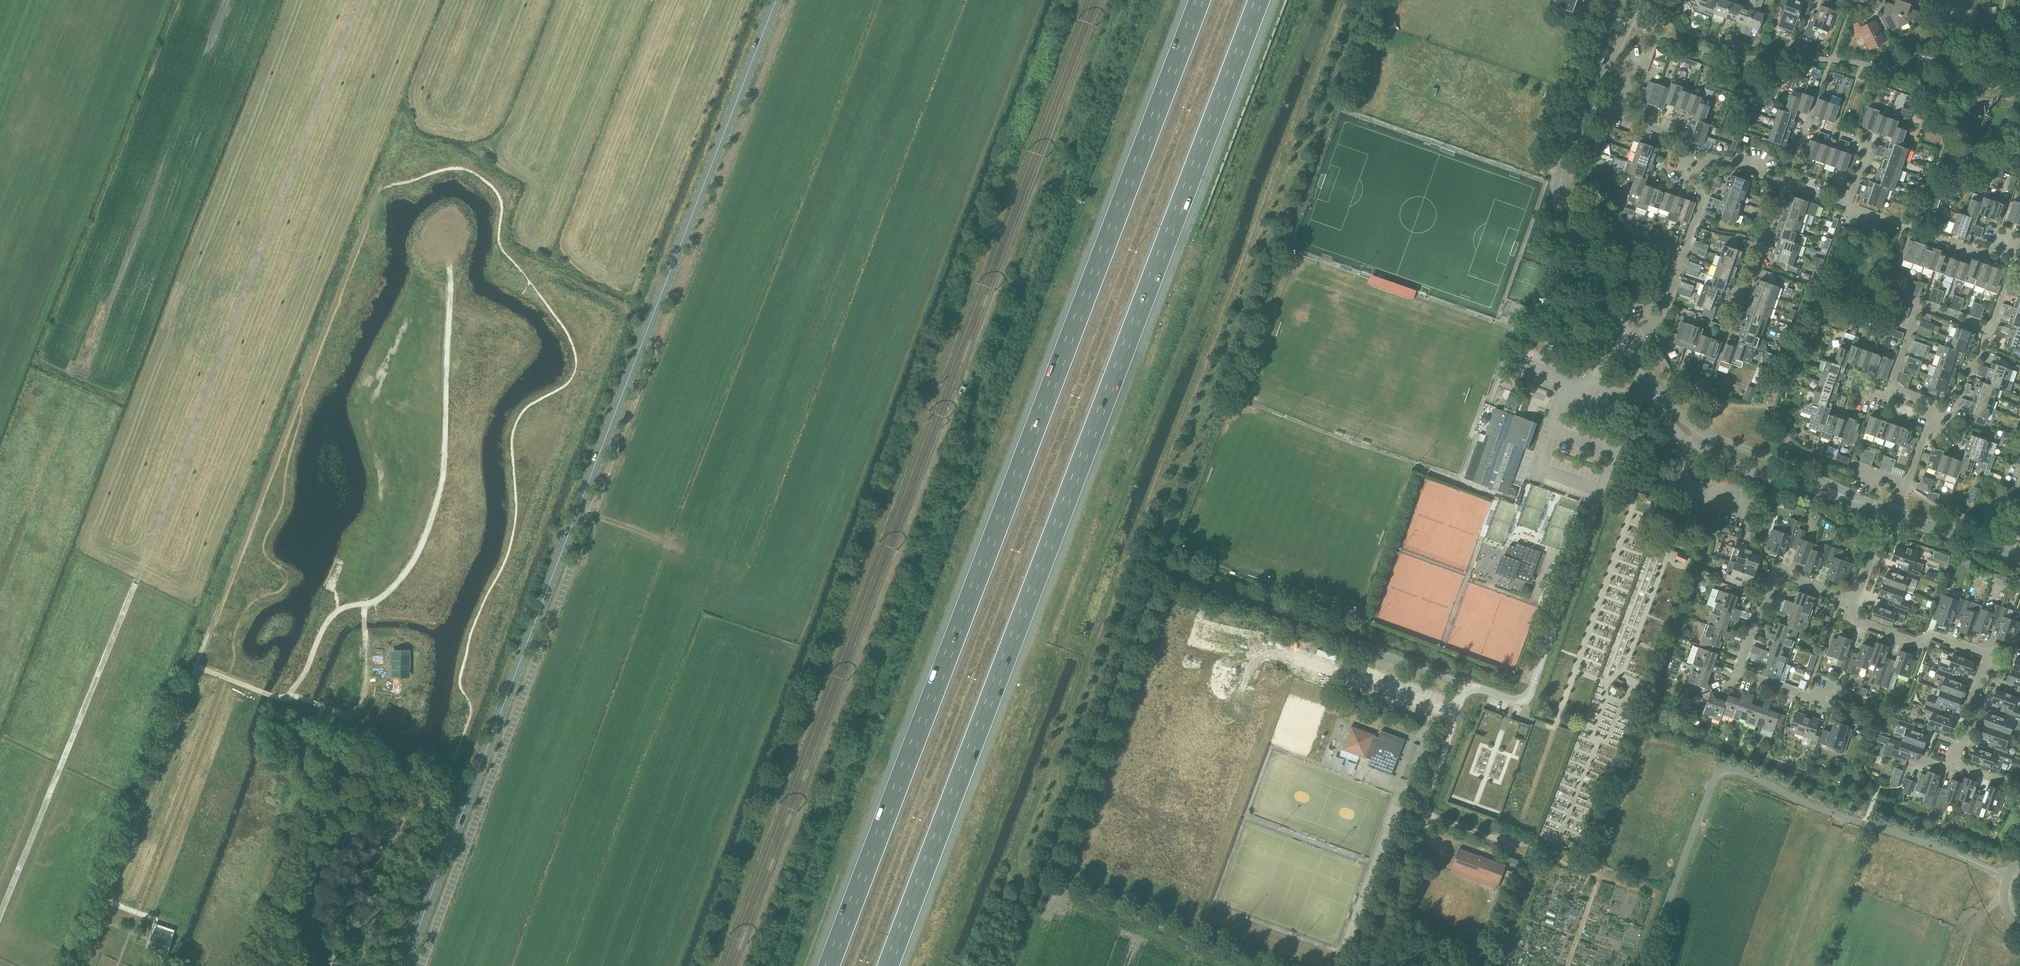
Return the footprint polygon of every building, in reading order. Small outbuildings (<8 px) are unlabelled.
[(1554,6),(1573,13),(1578,0),(1556,0),(1554,6)] [(1695,11),(1712,17),(1713,13),(1714,12),(1718,2),(1717,1),(1714,0),(1690,0),(1695,11)] [(1714,12),(1713,13),(1725,17),(1731,0),(1718,0),(1717,1),(1718,2),(1714,12)] [(1725,17),(1736,21),(1742,5),(1736,4),(1738,0),(1731,0),(1725,17)] [(1742,24),(1739,32),(1745,34),(1757,0),(1750,0),(1747,8),(1742,5),(1736,21),(1742,24)] [(1745,34),(1749,35),(1752,27),(1759,30),(1764,14),(1758,12),(1763,0),(1757,0),(1745,34)] [(1786,6),(1779,25),(1793,31),(1797,21),(1799,22),(1801,16),(1799,15),(1804,2),(1798,0),(1782,0),(1781,4),(1786,6)] [(1892,14),(1884,18),(1891,31),(1909,22),(1911,18),(1915,19),(1918,11),(1910,8),(1911,4),(1899,0),(1897,0),(1892,14)] [(1938,4),(1930,9),(1933,13),(1938,22),(1945,18),(1940,9),(1938,4)] [(1809,20),(1805,32),(1803,37),(1812,41),(1816,31),(1820,32),(1821,29),(1829,32),(1836,12),(1833,10),(1834,9),(1833,7),(1826,5),(1825,5),(1824,7),(1821,6),(1815,22),(1809,20)] [(1852,26),(1858,37),(1862,35),(1870,49),(1886,41),(1875,21),(1865,26),(1862,21),(1852,26)] [(1720,36),(1717,45),(1726,49),(1730,40),(1720,36)] [(1797,46),(1795,51),(1800,53),(1802,54),(1804,46),(1798,44),(1797,46)] [(1650,81),(1642,102),(1653,106),(1661,85),(1650,81)] [(1667,96),(1669,96),(1666,104),(1676,107),(1682,90),(1683,87),(1672,83),(1670,89),(1667,96)] [(1703,94),(1708,96),(1708,94),(1712,96),(1714,92),(1715,92),(1716,88),(1706,84),(1705,89),(1703,94)] [(1670,89),(1661,85),(1653,106),(1664,110),(1666,104),(1669,96),(1667,96),(1670,89)] [(1686,111),(1692,94),(1682,90),(1676,107),(1686,111)] [(1803,93),(1801,99),(1797,110),(1798,110),(1808,114),(1814,98),(1803,93)] [(1702,98),(1692,94),(1686,111),(1695,114),(1697,108),(1698,109),(1700,103),(1701,102),(1702,99),(1702,98)] [(1791,96),(1788,102),(1785,111),(1796,115),(1798,110),(1797,110),(1801,99),(1791,96)] [(1697,108),(1695,114),(1693,119),(1705,123),(1712,103),(1702,99),(1701,102),(1700,103),(1698,109),(1697,108)] [(1819,99),(1817,102),(1813,116),(1823,119),(1829,102),(1819,99)] [(1834,123),(1840,106),(1829,102),(1823,119),(1834,123)] [(1880,110),(1869,107),(1862,127),(1872,130),(1878,113),(1879,114),(1880,110)] [(1796,115),(1785,111),(1779,109),(1776,120),(1794,127),(1796,122),(1794,121),(1796,115)] [(1888,117),(1879,114),(1878,113),(1872,130),(1882,134),(1888,117)] [(1882,134),(1892,137),(1893,138),(1897,127),(1899,121),(1888,117),(1882,134)] [(1691,124),(1690,124),(1688,129),(1706,136),(1710,125),(1705,123),(1693,119),(1691,124)] [(1794,127),(1776,120),(1772,130),(1789,136),(1790,131),(1792,132),(1794,127)] [(1893,138),(1892,137),(1890,143),(1901,147),(1907,130),(1897,127),(1893,138)] [(1702,146),(1705,140),(1717,145),(1718,141),(1706,136),(1688,129),(1686,134),(1688,135),(1686,140),(1702,146)] [(1789,136),(1772,130),(1768,141),(1787,148),(1789,142),(1787,141),(1789,136)] [(1640,143),(1636,153),(1655,159),(1656,154),(1658,155),(1660,150),(1649,146),(1651,141),(1638,136),(1636,141),(1640,143)] [(1605,142),(1598,140),(1594,150),(1602,152),(1605,142)] [(1811,140),(1805,157),(1815,161),(1821,144),(1811,140)] [(1732,144),(1727,143),(1722,155),(1732,158),(1737,146),(1732,145),(1732,144)] [(1888,148),(1887,148),(1885,153),(1905,160),(1909,149),(1901,147),(1890,143),(1888,148)] [(1821,144),(1815,161),(1825,164),(1831,147),(1821,144)] [(1831,147),(1825,164),(1836,168),(1842,151),(1831,147)] [(1594,150),(1593,154),(1592,159),(1598,162),(1602,152),(1594,150)] [(1846,172),(1852,154),(1842,151),(1836,168),(1846,172)] [(1636,153),(1632,163),(1653,170),(1655,165),(1653,164),(1655,159),(1636,153)] [(1883,158),(1885,159),(1883,164),(1902,170),(1905,160),(1885,153),(1883,158)] [(1627,167),(1625,172),(1629,173),(1636,176),(1647,180),(1649,174),(1651,175),(1653,170),(1632,163),(1629,162),(1627,167)] [(1881,169),(1880,168),(1878,174),(1898,181),(1902,170),(1883,164),(1881,169)] [(1875,184),(1888,189),(1894,191),(1898,181),(1878,174),(1876,179),(1877,179),(1875,183),(1875,184)] [(1730,181),(1728,180),(1726,185),(1746,192),(1750,182),(1732,175),(1730,181)] [(1646,185),(1647,180),(1636,176),(1630,192),(1627,201),(1638,204),(1645,184),(1646,185)] [(1868,187),(1866,186),(1864,192),(1885,199),(1888,189),(1875,184),(1875,183),(1870,182),(1868,187)] [(1638,204),(1637,208),(1647,211),(1649,205),(1655,188),(1646,185),(1645,184),(1638,204)] [(1724,190),(1726,191),(1724,196),(1743,203),(1746,192),(1726,185),(1724,190)] [(1983,198),(1982,203),(1978,214),(1979,214),(1988,217),(1994,201),(1997,194),(1986,191),(1987,188),(1983,186),(1981,191),(1985,192),(1983,198)] [(1655,188),(1649,205),(1659,209),(1665,192),(1655,188)] [(1665,192),(1659,209),(1669,213),(1675,195),(1665,192)] [(1863,197),(1864,197),(1862,203),(1881,209),(1885,199),(1864,192),(1863,197)] [(1958,213),(1977,220),(1979,214),(1978,214),(1982,203),(1983,198),(1974,194),(1972,200),(1966,216),(1958,213)] [(1669,213),(1667,219),(1677,223),(1678,220),(1685,199),(1675,195),(1669,213)] [(1806,213),(1811,215),(1815,216),(1819,206),(1816,205),(1809,202),(1791,195),(1789,201),(1787,200),(1785,206),(1806,213)] [(1713,204),(1719,206),(1739,213),(1743,203),(1724,196),(1722,201),(1710,197),(1708,202),(1713,203),(1713,204)] [(1678,220),(1689,223),(1696,203),(1685,199),(1678,220)] [(2007,221),(2017,225),(2019,217),(2019,202),(2014,200),(2007,221)] [(1994,201),(1988,217),(1999,221),(2005,205),(1994,201)] [(1717,211),(1719,211),(1717,217),(1735,224),(1739,213),(1719,206),(1717,211)] [(1785,206),(1783,211),(1785,212),(1783,216),(1802,223),(1807,225),(1811,215),(1806,213),(1785,206)] [(1977,220),(1958,213),(1954,224),(1982,234),(1984,228),(1975,225),(1977,220)] [(1781,222),(1780,221),(1778,226),(1798,233),(1802,223),(1783,216),(1781,222)] [(1827,221),(1826,226),(1830,227),(1836,229),(1837,224),(1833,222),(1827,221)] [(1642,224),(1637,237),(1642,239),(1647,241),(1652,228),(1653,225),(1648,223),(1647,226),(1642,224)] [(1867,229),(1865,234),(1871,236),(1875,225),(1869,223),(1867,229)] [(1971,235),(1981,238),(1982,234),(1954,224),(1950,234),(1969,241),(1971,235)] [(1852,236),(1858,238),(1862,227),(1856,225),(1854,231),(1852,236)] [(1876,238),(1880,227),(1875,225),(1871,236),(1876,238)] [(1776,237),(1782,239),(1800,246),(1804,235),(1798,233),(1778,226),(1776,231),(1778,232),(1776,237)] [(1843,227),(1839,238),(1844,240),(1848,229),(1843,227)] [(1867,229),(1862,227),(1858,238),(1863,240),(1865,234),(1867,229)] [(1653,243),(1658,230),(1652,228),(1647,241),(1653,243)] [(1854,231),(1848,229),(1844,240),(1850,242),(1852,236),(1854,231)] [(1667,233),(1662,246),(1668,248),(1673,235),(1667,233)] [(1674,250),(1678,237),(1673,235),(1668,248),(1674,250)] [(1797,255),(1800,246),(1782,239),(1780,244),(1778,243),(1776,248),(1797,255)] [(1910,240),(1903,260),(1913,264),(1921,243),(1910,240)] [(1709,245),(1696,241),(1694,247),(1707,251),(1709,245)] [(1921,243),(1913,264),(1924,267),(1931,247),(1921,243)] [(1743,252),(1725,246),(1721,256),(1741,263),(1743,258),(1741,257),(1743,252)] [(1692,252),(1705,257),(1707,251),(1694,247),(1692,252)] [(1931,247),(1924,267),(1934,271),(1941,251),(1931,247)] [(1774,260),(1788,265),(1786,269),(1798,273),(1800,267),(1793,265),(1797,255),(1776,248),(1775,253),(1776,254),(1774,260)] [(1942,251),(1941,251),(1934,271),(1944,275),(1950,257),(1940,254),(1942,251)] [(1664,259),(1653,255),(1651,261),(1662,265),(1664,259)] [(1741,263),(1721,256),(1717,266),(1736,273),(1738,268),(1739,268),(1741,263)] [(1944,275),(1942,280),(1952,284),(1954,278),(1960,261),(1950,257),(1944,275)] [(1970,264),(1960,261),(1954,278),(1964,282),(1972,259),(1970,264)] [(1982,263),(1972,259),(1964,282),(1971,284),(1974,285),(1982,263)] [(1649,267),(1654,269),(1654,268),(1660,270),(1662,265),(1651,261),(1649,267)] [(1701,266),(1688,261),(1686,267),(1699,272),(1701,266)] [(1982,263),(1974,285),(1984,289),(1992,267),(1982,263)] [(1736,273),(1717,266),(1714,277),(1733,284),(1735,279),(1734,278),(1736,273)] [(1684,272),(1697,277),(1699,272),(1686,267),(1684,272)] [(1992,267),(1984,289),(1998,294),(2000,286),(1998,285),(2003,271),(1992,267)] [(1654,268),(1654,269),(1652,274),(1663,278),(1665,272),(1660,270),(1654,268)] [(1417,290),(1371,274),(1370,279),(1368,284),(1413,300),(1415,296),(1417,290)] [(1650,280),(1656,282),(1656,281),(1661,283),(1663,278),(1652,274),(1650,280)] [(1708,275),(1705,284),(1710,286),(1723,291),(1723,292),(1728,294),(1730,288),(1732,289),(1733,284),(1714,277),(1708,275)] [(1908,279),(1903,277),(1898,290),(1903,292),(1907,282),(1908,279)] [(1759,286),(1757,285),(1755,290),(1775,298),(1779,287),(1761,280),(1759,286)] [(1656,281),(1656,282),(1654,287),(1665,291),(1667,285),(1661,283),(1656,281)] [(1907,282),(1903,292),(1914,296),(1918,283),(1913,281),(1912,284),(1907,282)] [(1694,286),(1681,282),(1679,287),(1692,292),(1694,286)] [(1919,298),(1924,285),(1918,283),(1914,296),(1919,298)] [(1721,296),(1723,292),(1723,291),(1710,286),(1705,284),(1701,295),(1721,302),(1723,297),(1721,296)] [(1654,287),(1652,293),(1663,297),(1665,291),(1654,287)] [(1677,293),(1690,297),(1692,292),(1679,287),(1677,293)] [(1933,288),(1928,301),(1934,303),(1939,290),(1933,288)] [(2017,297),(2016,302),(2019,304),(2019,292),(2017,291),(2013,290),(2008,288),(2007,293),(2017,297)] [(1753,295),(1755,296),(1753,301),(1772,308),(1775,298),(1755,290),(1753,295)] [(1939,305),(1944,292),(1939,290),(1934,303),(1939,305)] [(1701,295),(1697,305),(1704,308),(1701,315),(1713,319),(1715,312),(1717,306),(1719,307),(1721,302),(1701,295)] [(1953,295),(1948,308),(1954,310),(1959,297),(1953,295)] [(1959,312),(1964,299),(1959,297),(1954,310),(1959,312)] [(1751,306),(1750,306),(1748,310),(1768,318),(1772,308),(1753,301),(1751,306)] [(1974,302),(1969,315),(1974,317),(1979,304),(1974,302)] [(2005,310),(2006,310),(2010,312),(2019,316),(2019,304),(2016,302),(2014,307),(2012,307),(2012,306),(2007,305),(2003,304),(2001,309),(2005,310)] [(1896,309),(1909,314),(1911,308),(1898,304),(1896,309)] [(1980,319),(1985,306),(1979,304),(1974,317),(1980,319)] [(1894,315),(1901,317),(1907,319),(1909,314),(1896,309),(1894,315)] [(1746,316),(1748,316),(1746,321),(1765,328),(1768,318),(1748,310),(1746,316)] [(2004,315),(2006,316),(2008,317),(2010,317),(2008,323),(2019,327),(2019,316),(2010,312),(2006,310),(2005,310),(2004,315)] [(1894,315),(1888,313),(1886,318),(1899,323),(1901,317),(1894,315)] [(1685,348),(1695,351),(1701,334),(1703,329),(1706,320),(1701,318),(1698,325),(1702,326),(1701,328),(1693,325),(1691,331),(1685,348)] [(1884,324),(1897,329),(1899,323),(1886,318),(1884,324)] [(1667,344),(1674,347),(1675,344),(1685,348),(1691,331),(1693,325),(1694,321),(1689,319),(1688,323),(1682,321),(1677,334),(1672,332),(1667,344)] [(1744,326),(1742,326),(1741,331),(1761,338),(1765,328),(1746,321),(1744,326)] [(1934,325),(1921,321),(1919,326),(1932,331),(1934,325)] [(2011,329),(2009,334),(2019,338),(2019,327),(2008,323),(2014,325),(2013,330),(2011,329)] [(1881,330),(1886,331),(1885,334),(1890,336),(1892,329),(1882,325),(1881,330)] [(1918,332),(1930,336),(1932,331),(1919,326),(1918,332)] [(1976,334),(1957,327),(1953,338),(1973,345),(1975,340),(1974,340),(1976,334)] [(1892,329),(1890,336),(1902,340),(1904,333),(1892,329)] [(2009,334),(2001,331),(1997,330),(1995,335),(2008,340),(2007,345),(2014,348),(2012,354),(2019,357),(2019,338),(2009,334)] [(1739,336),(1740,337),(1739,342),(1757,349),(1761,338),(1741,331),(1739,336)] [(1695,351),(1705,355),(1711,338),(1701,334),(1695,351)] [(1852,345),(1846,362),(1847,362),(1857,366),(1862,349),(1863,349),(1864,343),(1858,341),(1859,337),(1851,334),(1849,339),(1854,340),(1853,345),(1852,345)] [(1703,361),(1714,365),(1722,342),(1711,338),(1705,355),(1703,361)] [(1949,348),(1963,353),(1968,355),(1970,349),(1972,350),(1973,345),(1953,338),(1950,348),(1949,348)] [(1927,345),(1914,341),(1912,346),(1925,351),(1927,345)] [(1757,349),(1739,342),(1737,347),(1733,359),(1734,359),(1744,363),(1744,362),(1751,364),(1756,349),(1757,349)] [(1834,364),(1827,361),(1826,362),(1845,368),(1847,362),(1846,362),(1852,345),(1842,342),(1834,364)] [(1737,347),(1727,344),(1718,367),(1729,370),(1734,359),(1733,359),(1737,347)] [(1936,355),(1941,356),(1959,363),(1961,364),(1963,359),(1961,358),(1963,353),(1949,348),(1939,344),(1936,355)] [(1910,352),(1923,357),(1925,351),(1912,346),(1910,352)] [(1863,349),(1862,349),(1857,366),(1867,369),(1873,353),(1863,349)] [(1766,351),(1764,356),(1769,358),(1776,360),(1777,355),(1766,351)] [(1867,369),(1877,373),(1875,376),(1883,356),(1873,353),(1867,369)] [(1887,380),(1894,360),(1883,356),(1875,376),(1887,380)] [(1961,364),(1959,363),(1941,356),(1937,367),(1955,373),(1957,368),(1959,369),(1961,364)] [(1908,359),(1907,361),(1905,367),(1918,372),(1922,361),(1909,357),(1908,359)] [(1980,365),(1978,370),(1983,372),(1988,373),(2008,380),(2013,382),(2017,371),(2012,370),(2014,364),(2001,359),(1999,365),(1993,363),(1991,369),(1980,365)] [(1845,368),(1826,362),(1823,372),(1843,379),(1845,373),(1843,373),(1845,368)] [(1905,367),(1904,370),(1903,372),(1916,377),(1918,372),(1905,367)] [(1955,373),(1937,367),(1933,377),(1954,384),(1955,379),(1954,378),(1955,373)] [(1843,379),(1823,372),(1819,382),(1838,388),(1840,383),(1841,384),(1843,379)] [(1980,381),(1980,382),(1999,389),(2004,391),(2008,380),(1988,373),(1983,372),(1981,376),(1986,378),(1988,378),(1986,383),(1980,381)] [(1708,380),(1697,376),(1695,383),(1706,386),(1708,380)] [(1727,377),(1723,388),(1729,390),(1732,379),(1727,377)] [(1937,396),(1939,391),(1948,394),(1950,389),(1952,389),(1954,384),(1933,377),(1928,392),(1937,396)] [(1838,388),(1819,382),(1816,392),(1836,399),(1838,394),(1836,393),(1838,388)] [(1978,387),(1976,386),(1974,392),(1995,399),(1998,389),(2004,391),(1980,382),(1978,387)] [(1748,386),(1743,399),(1751,402),(1756,389),(1748,386)] [(1836,399),(1816,392),(1812,402),(1831,408),(1832,404),(1834,404),(1836,399)] [(1973,401),(1971,401),(1991,409),(1995,399),(1974,392),(1972,397),(1974,397),(1973,401)] [(1509,396),(1505,407),(1516,411),(1520,400),(1509,396)] [(1969,412),(1978,416),(1975,422),(1985,426),(1987,419),(1989,414),(1996,416),(1998,411),(1991,409),(1971,401),(1966,400),(1962,398),(1960,404),(1971,408),(1969,412)] [(1808,428),(1821,432),(1822,433),(1828,414),(1829,414),(1831,408),(1812,402),(1812,403),(1798,411),(1812,416),(1808,428)] [(1464,478),(1488,486),(1493,488),(1499,471),(1514,477),(1525,447),(1528,449),(1537,423),(1515,415),(1516,411),(1505,407),(1504,412),(1496,409),(1484,442),(1478,440),(1464,478)] [(1822,433),(1821,432),(1820,437),(1831,441),(1833,434),(1832,434),(1838,417),(1829,414),(1828,414),(1822,433)] [(1870,416),(1865,433),(1875,437),(1881,420),(1870,416)] [(1832,434),(1833,434),(1843,438),(1850,418),(1849,418),(1848,421),(1838,417),(1832,434)] [(1843,438),(1842,441),(1851,444),(1852,441),(1856,443),(1857,443),(1860,434),(1859,433),(1857,433),(1860,421),(1850,418),(1843,438)] [(1881,420),(1875,437),(1885,440),(1891,423),(1881,420)] [(1891,423),(1885,440),(1895,444),(1901,427),(1891,423)] [(1912,431),(1901,427),(1895,444),(1900,445),(1898,450),(1911,454),(1916,438),(1910,436),(1912,431)] [(1986,452),(1987,451),(1993,453),(1997,444),(1971,435),(1969,441),(1968,440),(1966,445),(1986,452)] [(1966,445),(1964,450),(1966,451),(1964,456),(1982,462),(1988,464),(1992,466),(1995,456),(1992,454),(1986,452),(1966,445)] [(1933,447),(1926,468),(1936,471),(1944,451),(1933,447)] [(1864,449),(1860,462),(1865,464),(1870,451),(1864,449)] [(1826,451),(1825,456),(1835,460),(1837,455),(1827,452),(1826,451)] [(1871,466),(1876,453),(1870,451),(1865,464),(1871,466)] [(1944,451),(1936,471),(1947,475),(1953,458),(1943,454),(1944,451)] [(1848,464),(1850,459),(1837,454),(1837,455),(1835,460),(1848,464)] [(1885,456),(1880,469),(1886,471),(1890,458),(1885,456)] [(1962,461),(1963,461),(1957,479),(1960,473),(1970,477),(1973,467),(1985,471),(1984,474),(1988,476),(1990,472),(1990,471),(1986,469),(1988,464),(1982,462),(1964,456),(1962,461)] [(1890,458),(1886,471),(1904,477),(1906,471),(1894,467),(1896,460),(1890,458)] [(1947,475),(1945,480),(1955,484),(1957,479),(1963,461),(1962,461),(1953,458),(1947,475)] [(1514,477),(1499,471),(1493,488),(1508,494),(1512,482),(1514,477)] [(1990,472),(1988,476),(2000,480),(2002,476),(1990,472)] [(1918,483),(1916,488),(1929,493),(1933,480),(1926,477),(1922,479),(1920,483),(1918,483)] [(1975,487),(1971,500),(1970,501),(1977,503),(1982,490),(1975,487)] [(1934,494),(1935,495),(1932,501),(1937,504),(1941,492),(1936,490),(1934,494)] [(1946,493),(1941,492),(1937,504),(1946,510),(1949,502),(1944,500),(1946,493)] [(1771,536),(1767,546),(1772,547),(1770,552),(1783,556),(1788,541),(1794,543),(1798,529),(1799,529),(1802,522),(1790,518),(1787,525),(1784,534),(1773,529),(1772,531),(1771,536)] [(1731,535),(1735,526),(1721,521),(1717,530),(1731,535)] [(1805,564),(1806,564),(1811,549),(1813,544),(1802,539),(1804,531),(1799,529),(1798,529),(1794,543),(1799,545),(1793,560),(1805,564)] [(1730,561),(1756,570),(1761,557),(1753,554),(1755,549),(1737,542),(1734,548),(1734,549),(1730,561)] [(1827,561),(1832,547),(1833,543),(1829,542),(1827,546),(1826,545),(1825,548),(1813,544),(1811,549),(1806,564),(1805,564),(1803,570),(1816,574),(1821,559),(1827,561)] [(1518,571),(1533,576),(1542,552),(1517,543),(1515,547),(1510,545),(1506,556),(1502,554),(1496,573),(1515,580),(1518,571)] [(1827,561),(1832,563),(1827,578),(1839,583),(1841,579),(1846,580),(1852,563),(1840,559),(1843,551),(1832,547),(1827,561)] [(1892,561),(1907,566),(1905,572),(1919,577),(1923,565),(1915,562),(1917,556),(1916,556),(1918,551),(1907,547),(1906,552),(1896,548),(1892,561)] [(1685,563),(1688,556),(1679,552),(1676,560),(1685,563)] [(1728,574),(1726,581),(1741,586),(1743,580),(1752,583),(1756,570),(1730,561),(1726,573),(1728,574)] [(1927,571),(1925,577),(1935,581),(1937,575),(1927,571)] [(1903,577),(1888,572),(1884,584),(1904,591),(1906,585),(1915,588),(1919,577),(1905,572),(1903,577)] [(1879,596),(1895,601),(1893,607),(1907,612),(1909,606),(1900,603),(1904,591),(1884,584),(1879,596)] [(1727,593),(1719,590),(1713,607),(1740,617),(1742,611),(1738,610),(1740,604),(1736,602),(1739,592),(1729,588),(1727,593)] [(1794,603),(1786,600),(1784,606),(1811,616),(1817,598),(1798,592),(1794,603)] [(1933,617),(1938,619),(1936,623),(1949,627),(1954,612),(1960,614),(1967,593),(1964,592),(1962,599),(1953,596),(1953,598),(1941,594),(1939,600),(1933,617)] [(1965,616),(1960,631),(1972,636),(1974,630),(1979,615),(1979,614),(1981,609),(1982,606),(1976,604),(1968,601),(1970,595),(1968,594),(1968,593),(1967,593),(1960,614),(1965,616)] [(1993,614),(1981,609),(1979,614),(1979,615),(1974,630),(1986,634),(1991,619),(1996,621),(2001,607),(1996,605),(1993,614)] [(1786,625),(1786,626),(1798,630),(1798,631),(1805,633),(1811,616),(1784,606),(1782,612),(1790,615),(1788,620),(1786,625)] [(1713,607),(1707,624),(1726,631),(1728,625),(1731,626),(1732,621),(1738,623),(1740,617),(1713,607)] [(1891,612),(1876,607),(1871,619),(1892,627),(1895,620),(1903,623),(1907,612),(1893,607),(1891,612)] [(2002,623),(1997,638),(2009,642),(2011,638),(2016,640),(2019,627),(2019,623),(2010,619),(2013,611),(2001,607),(1996,621),(2002,623)] [(1779,623),(1777,629),(1773,627),(1771,633),(1767,631),(1765,638),(1773,641),(1774,640),(1792,647),(1798,631),(1798,630),(1786,626),(1786,625),(1779,623)] [(1734,634),(1726,631),(1707,624),(1701,641),(1720,648),(1722,642),(1726,643),(1728,638),(1732,639),(1734,634)] [(1827,655),(1839,659),(1835,667),(1847,671),(1852,658),(1846,656),(1852,640),(1839,636),(1838,640),(1833,638),(1827,655)] [(1774,640),(1773,641),(1771,646),(1767,645),(1765,650),(1761,649),(1759,654),(1786,664),(1792,647),(1774,640)] [(1888,647),(1876,643),(1874,648),(1875,648),(1869,664),(1870,664),(1876,666),(1873,674),(1877,676),(1874,683),(1881,686),(1889,664),(1883,662),(1888,647)] [(1870,664),(1869,664),(1875,648),(1874,648),(1863,644),(1857,660),(1852,658),(1847,671),(1858,675),(1861,667),(1868,669),(1870,664)] [(1699,647),(1693,665),(1712,671),(1711,671),(1719,674),(1721,668),(1717,667),(1719,661),(1716,659),(1718,654),(1699,647)] [(410,650),(392,650),(392,678),(411,678),(410,650)] [(1894,666),(1889,664),(1881,686),(1893,690),(1895,682),(1898,674),(1910,678),(1916,661),(1911,660),(1912,656),(1899,651),(1894,666)] [(1759,654),(1757,660),(1762,662),(1760,667),(1763,668),(1761,675),(1784,683),(1791,665),(1786,664),(1759,654)] [(1950,662),(1942,659),(1938,670),(1952,675),(1954,670),(1969,675),(1973,663),(1953,656),(1950,662)] [(1707,683),(1711,671),(1712,671),(1693,665),(1687,682),(1693,684),(1691,689),(1698,692),(1700,696),(1711,691),(1707,683)] [(1938,670),(1936,676),(1941,678),(1937,689),(1940,691),(1961,698),(1965,686),(1950,681),(1952,675),(1938,670)] [(2019,686),(2019,673),(2012,670),(2008,682),(2019,686)] [(1612,687),(1609,693),(1615,695),(1618,689),(1612,687)] [(2006,708),(2005,713),(2019,718),(2019,714),(2019,712),(2012,710),(2017,698),(1996,690),(1991,703),(2006,708)] [(1726,702),(1715,698),(1711,691),(1700,696),(1702,701),(1707,702),(1703,715),(1720,721),(1722,715),(1726,702)] [(1926,705),(1939,710),(1941,705),(1957,710),(1961,698),(1940,691),(1936,702),(1928,699),(1926,705)] [(1735,697),(1729,695),(1726,702),(1722,715),(1739,721),(1749,694),(1743,692),(1741,696),(1736,694),(1735,697)] [(1753,700),(1754,696),(1749,694),(1739,721),(1756,727),(1763,707),(1762,707),(1757,705),(1758,702),(1753,700)] [(1763,707),(1756,727),(1773,733),(1776,724),(1778,725),(1777,727),(1781,729),(1781,726),(1785,715),(1774,711),(1775,708),(1770,706),(1772,701),(1765,699),(1762,707),(1763,707)] [(1924,711),(1932,714),(1928,726),(1949,733),(1953,721),(1938,715),(1939,710),(1926,705),(1924,711)] [(1792,725),(1790,731),(1795,733),(1804,736),(1802,742),(1803,745),(1806,746),(1809,745),(1809,744),(1816,746),(1822,731),(1815,729),(1818,721),(1796,713),(1792,725)] [(1988,713),(1983,726),(2011,735),(2013,729),(2019,731),(2019,719),(2019,718),(2005,713),(2003,719),(1988,713)] [(1863,719),(1859,728),(1865,730),(1868,721),(1863,719)] [(1900,721),(1898,727),(1897,726),(1896,732),(1904,735),(1902,741),(1923,748),(1927,736),(1915,732),(1917,727),(1918,728),(1919,727),(1900,721)] [(1852,730),(1848,728),(1848,726),(1835,722),(1831,733),(1823,730),(1819,742),(1835,748),(1835,746),(1845,750),(1852,730)] [(1367,757),(1371,758),(1368,766),(1392,775),(1406,740),(1382,731),(1379,738),(1375,736),(1375,735),(1352,726),(1343,750),(1366,758),(1367,757)] [(1994,743),(1992,749),(2007,754),(2009,747),(2007,746),(2011,735),(1983,726),(1979,738),(1994,743)] [(1881,735),(1879,742),(1887,744),(1891,745),(1889,750),(1887,756),(1906,763),(1906,762),(1904,762),(1906,756),(1918,761),(1923,748),(1902,741),(1901,742),(1889,738),(1881,735)] [(1975,749),(1970,761),(1991,769),(2000,772),(2004,759),(2011,762),(2013,756),(2007,754),(1992,749),(1990,754),(1975,749)] [(1915,791),(1926,795),(1924,803),(1935,807),(1940,793),(1934,792),(1939,776),(1927,772),(1926,776),(1920,774),(1915,791)] [(1903,792),(1910,795),(1915,781),(1906,778),(1905,782),(1906,784),(1903,792)] [(1971,798),(1976,782),(1964,778),(1962,784),(1957,799),(1963,801),(1960,810),(1971,814),(1976,800),(1971,798)] [(1945,795),(1940,793),(1935,807),(1946,811),(1949,802),(1956,804),(1957,799),(1962,784),(1950,780),(1945,795)] [(1971,814),(1977,816),(1977,815),(1983,818),(1986,810),(1997,813),(2003,797),(1998,795),(2000,791),(1987,786),(1981,802),(1976,800),(1971,814)] [(1460,849),(1453,868),(1499,885),(1506,866),(1460,849)] [(1509,883),(1513,872),(1508,870),(1504,881),(1509,883)] [(1499,906),(1504,890),(1499,888),(1494,904),(1499,906)] [(154,934),(149,947),(167,954),(171,940),(154,934)]
